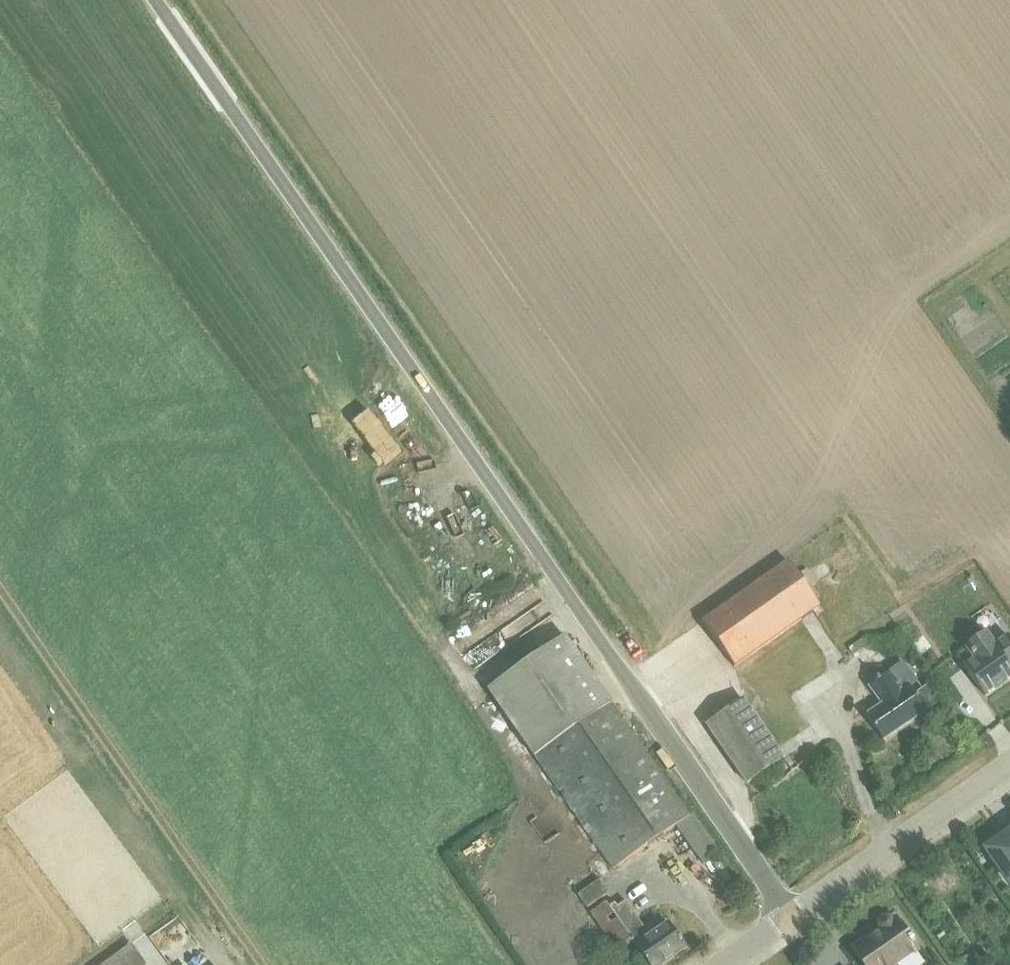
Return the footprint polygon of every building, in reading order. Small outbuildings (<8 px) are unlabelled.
[(789,562),(703,622),(735,668),(821,608),(789,562)] [(964,666),(986,698),(1009,681),(1009,639),(1008,636),(997,644),(987,631),(965,646),(974,659),(964,666)] [(565,636),(488,690),(613,870),(677,825),(703,863),(719,852),(693,814),(690,816),(565,636)] [(866,637),(849,648),(854,655),(871,644),(866,637)] [(877,669),(863,678),(882,705),(866,716),(884,741),(940,703),(929,686),(923,690),(904,663),(883,677),(877,669)] [(745,699),(707,725),(748,785),(786,759),(745,699)] [(988,850),(1009,883),(1009,832),(1006,835),(1008,838),(1002,842),(1001,841),(988,850)] [(505,896),(469,840),(448,854),(484,909),(505,896)] [(600,881),(579,895),(588,908),(609,894),(600,881)] [(591,914),(617,952),(633,941),(649,964),(660,964),(686,947),(669,923),(650,936),(627,902),(618,907),(616,903),(610,907),(607,903),(591,914)] [(920,952),(897,919),(893,922),(890,919),(885,919),(881,923),(882,930),(853,950),(863,964),(902,964),(920,952)] [(105,964),(147,964),(132,945),(105,964)]
